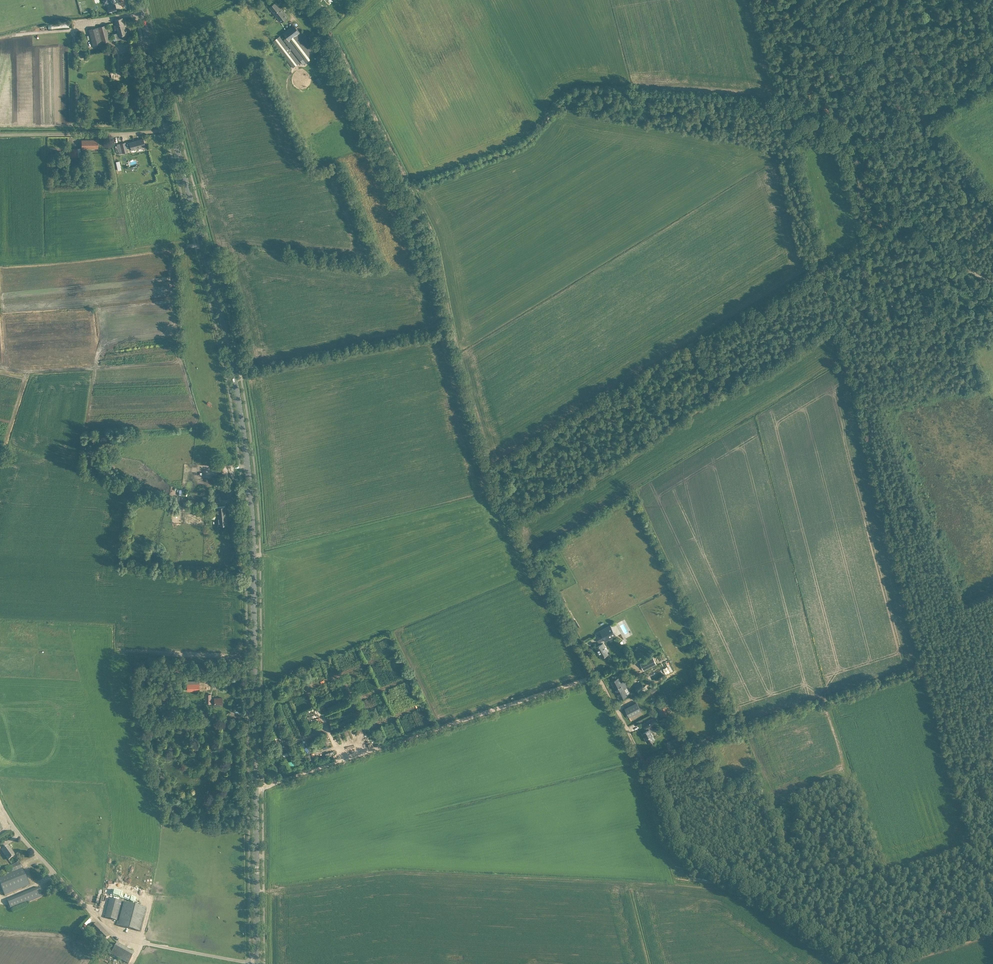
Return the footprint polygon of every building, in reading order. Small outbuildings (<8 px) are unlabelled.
[(276,2),(270,6),(281,22),(288,17),(281,8),(276,2)] [(123,38),(122,35),(126,34),(122,18),(114,20),(118,32),(114,33),(116,40),(123,38)] [(284,39),(303,64),(304,63),(317,54),(295,24),(283,33),(287,37),(284,39)] [(106,25),(89,30),(93,45),(110,41),(106,25)] [(293,67),(300,62),(280,36),(273,41),(293,67)] [(129,142),(131,150),(145,146),(143,138),(129,142)] [(82,148),(98,148),(98,140),(82,140),(82,148)] [(119,154),(128,152),(125,142),(117,144),(117,146),(115,146),(116,152),(119,151),(119,154)] [(220,486),(223,498),(236,494),(233,483),(220,486)] [(217,514),(214,514),(214,518),(217,517),(217,518),(218,522),(218,525),(222,524),(227,524),(225,506),(220,506),(216,507),(217,514)] [(623,628),(626,634),(634,631),(629,619),(628,620),(626,616),(618,619),(622,628),(623,628)] [(606,641),(616,635),(611,625),(600,631),(602,634),(596,637),(599,642),(605,639),(606,641)] [(596,647),(601,657),(608,653),(603,643),(596,647)] [(657,664),(653,656),(640,663),(644,671),(657,664)] [(620,698),(631,693),(624,680),(620,682),(618,678),(614,680),(613,678),(611,679),(612,681),(611,681),(620,698)] [(198,690),(198,680),(186,681),(187,691),(198,690)] [(634,685),(639,694),(648,689),(646,685),(644,686),(641,681),(634,685)] [(215,703),(215,705),(222,705),(222,697),(212,698),(211,694),(207,694),(207,703),(215,703)] [(643,714),(637,702),(625,708),(631,720),(643,714)] [(657,709),(661,717),(670,712),(666,705),(657,709)] [(647,730),(642,733),(648,742),(652,740),(655,738),(652,732),(653,731),(650,725),(651,725),(651,726),(659,722),(658,721),(656,716),(655,717),(647,721),(643,723),(645,728),(646,727),(647,730)] [(677,730),(671,716),(666,718),(673,732),(677,730)] [(326,738),(332,736),(329,728),(323,730),(326,738)] [(675,738),(671,740),(673,745),(677,744),(681,742),(679,736),(675,738)] [(2,850),(9,860),(15,855),(12,851),(11,852),(7,846),(2,850)] [(0,878),(0,885),(5,896),(30,885),(19,862),(5,868),(8,874),(0,878)] [(43,896),(39,887),(7,901),(11,910),(43,896)] [(105,918),(116,921),(121,901),(110,898),(105,918)] [(125,901),(119,924),(117,923),(116,925),(140,932),(147,907),(125,901)] [(104,929),(98,923),(90,930),(105,945),(108,942),(106,940),(110,936),(104,930),(104,929)] [(111,954),(129,963),(135,953),(117,943),(111,954)]
